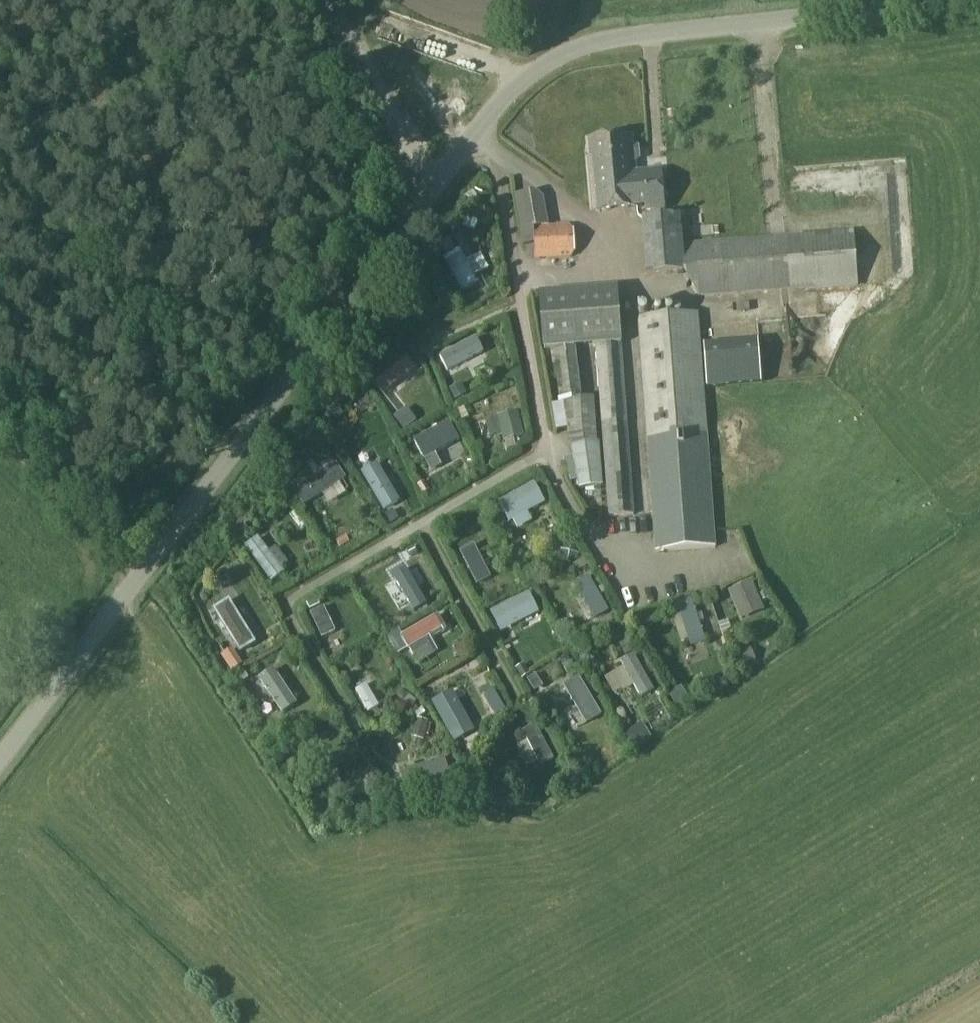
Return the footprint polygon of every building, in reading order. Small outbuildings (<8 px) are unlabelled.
[(675,110),(668,111),(669,125),(676,125),(675,110)] [(591,158),(589,158),(593,211),(621,208),(619,173),(632,172),(631,163),(633,163),(639,159),(638,147),(632,145),(630,145),(629,135),(589,139),(591,158)] [(659,170),(632,172),(619,173),(621,208),(646,206),(646,212),(650,212),(663,211),(659,170)] [(523,256),(569,255),(568,222),(541,223),(540,191),(522,191),(523,256)] [(651,218),(651,219),(642,220),(647,276),(684,273),(689,272),(688,246),(686,222),(679,222),(678,216),(663,217),(651,218)] [(713,227),(700,228),(701,238),(714,237),(714,236),(719,235),(718,227),(713,227)] [(852,232),(688,246),(689,272),(684,273),(699,297),(856,284),(852,232)] [(462,289),(478,280),(463,253),(448,262),(462,289)] [(618,285),(541,290),(544,343),(552,343),(571,342),(599,340),(622,339),(618,285)] [(708,439),(698,314),(640,319),(649,442),(708,439)] [(622,339),(599,340),(610,516),(633,514),(622,339)] [(447,350),(455,366),(476,356),(469,340),(447,350)] [(706,393),(761,389),(758,347),(703,351),(706,393)] [(368,374),(383,393),(393,385),(387,377),(399,368),(405,376),(414,369),(399,349),(368,374)] [(449,389),(455,400),(467,394),(461,383),(449,389)] [(592,396),(562,398),(571,441),(595,439),(592,396)] [(406,407),(393,417),(404,431),(417,420),(406,407)] [(464,407),(457,411),(462,421),(469,418),(464,407)] [(517,411),(497,417),(504,442),(524,436),(517,411)] [(449,421),(414,441),(424,460),(460,441),(449,421)] [(716,548),(708,439),(649,442),(657,552),(716,548)] [(380,457),(358,466),(375,509),(397,500),(380,457)] [(432,489),(456,476),(449,462),(424,475),(432,489)] [(304,488),(311,500),(345,477),(337,464),(304,488)] [(509,520),(528,510),(546,501),(535,481),(499,501),(509,520)] [(244,541),(266,579),(280,571),(259,533),(244,541)] [(458,547),(469,580),(484,575),(473,542),(458,547)] [(382,583),(418,565),(409,547),(372,565),(382,583)] [(582,617),(599,610),(585,574),(568,581),(582,617)] [(752,582),(729,592),(741,619),(763,610),(752,582)] [(500,626),(537,606),(529,591),(492,611),(500,626)] [(680,615),(688,640),(691,646),(705,642),(699,622),(703,620),(701,614),(697,615),(696,615),(691,599),(677,604),(680,615)] [(322,636),(336,630),(324,605),(310,612),(322,636)] [(426,640),(440,632),(431,615),(397,634),(413,660),(431,650),(426,640)] [(232,648),(221,655),(232,672),(243,664),(232,648)] [(611,658),(632,696),(646,688),(625,650),(611,658)] [(296,702),(274,667),(260,677),(282,711),(296,702)] [(534,692),(542,687),(535,674),(527,679),(534,692)] [(584,717),(599,709),(580,674),(565,681),(584,717)] [(363,710),(375,706),(366,680),(353,684),(363,710)] [(498,697),(493,688),(482,695),(487,704),(498,697)] [(469,720),(459,695),(446,700),(442,690),(428,696),(442,731),(469,720)] [(652,739),(642,722),(622,734),(632,751),(652,739)] [(523,730),(539,762),(540,764),(553,757),(536,724),(523,730)] [(441,756),(398,763),(401,780),(444,774),(441,756)]
